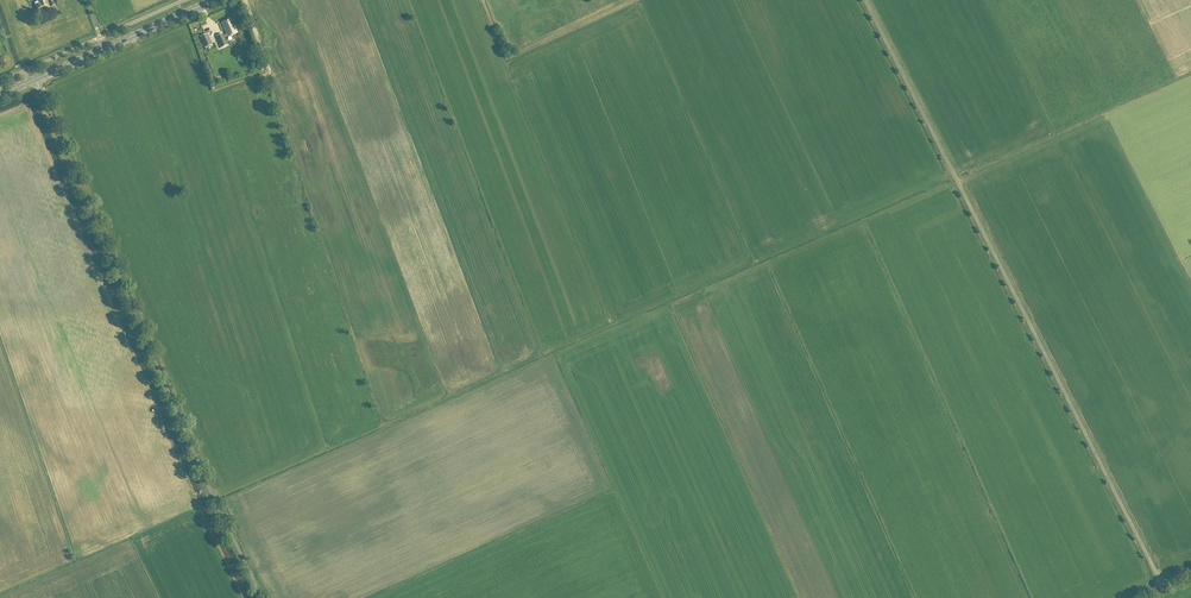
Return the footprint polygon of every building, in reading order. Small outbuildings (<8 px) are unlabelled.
[(38,12),(50,7),(47,0),(36,0),(37,2),(35,3),(38,12)] [(228,37),(237,33),(231,19),(222,23),(226,33),(223,34),(216,37),(221,46),(227,43),(224,38),(228,37)] [(205,47),(211,44),(207,35),(201,37),(205,47)]
